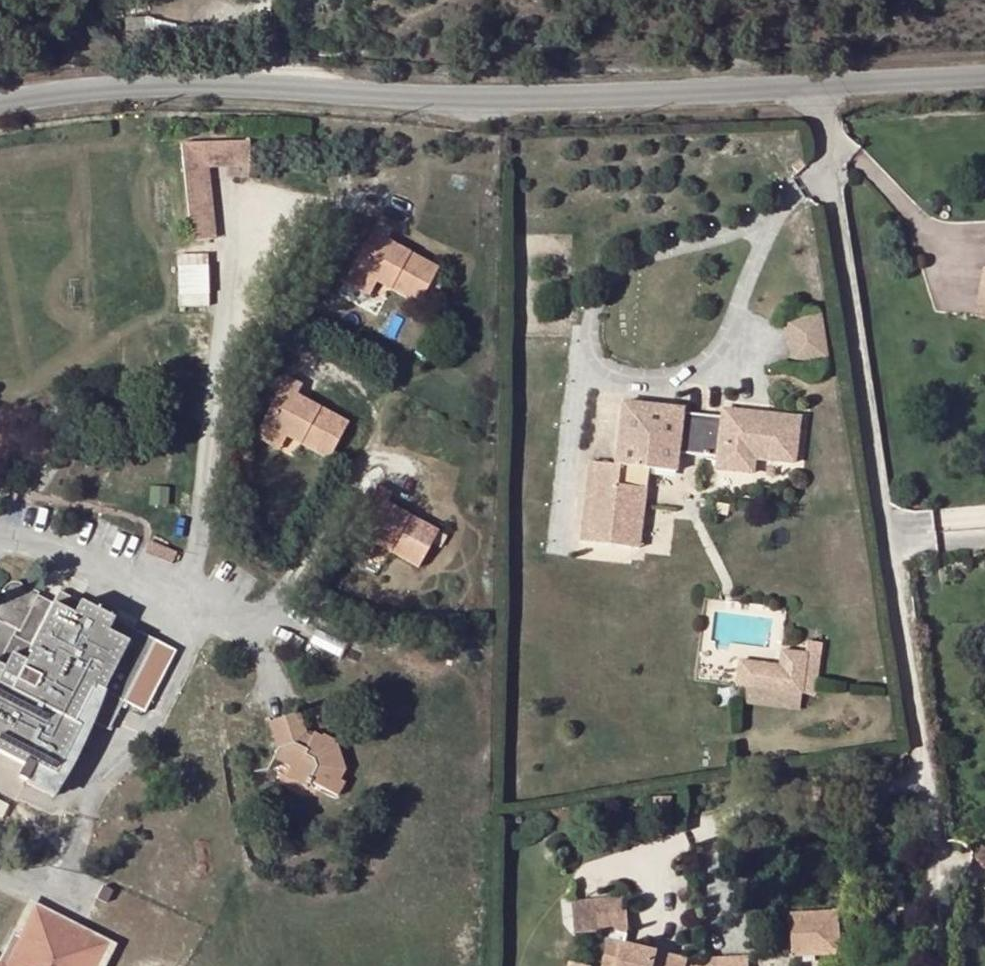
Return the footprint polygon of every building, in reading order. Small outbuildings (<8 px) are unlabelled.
[(238,151),(194,155),(195,178),(239,173),(238,151)] [(195,178),(194,155),(170,157),(177,253),(200,251),(195,178)] [(368,215),(343,264),(410,298),(429,259),(380,235),(386,224),(368,215)] [(215,304),(213,252),(182,253),(185,305),(215,304)] [(979,306),(976,319),(984,321),(984,271),(979,306)] [(821,314),(783,320),(790,366),(828,359),(821,314)] [(281,372),(258,420),(324,453),(343,416),(293,389),(296,381),(281,372)] [(593,461),(585,540),(643,547),(653,464),(680,469),(682,453),(722,457),(721,467),(755,470),(757,456),(796,459),(801,418),(722,409),(721,417),(682,413),(683,407),(625,404),(617,464),(593,461)] [(390,485),(372,476),(348,525),(416,559),(434,521),(384,496),(390,485)] [(23,768),(26,766),(54,780),(81,732),(74,728),(78,721),(106,736),(123,704),(155,644),(60,594),(32,650),(17,642),(40,599),(18,589),(10,591),(1,601),(0,603),(0,757),(23,768)] [(777,655),(774,670),(737,664),(733,689),(731,703),(793,713),(795,698),(814,701),(824,645),(805,642),(802,659),(777,655)] [(178,656),(155,644),(123,704),(149,716),(178,656)] [(280,750),(277,755),(293,762),(294,778),(306,785),(311,778),(341,794),(348,780),(341,777),(347,766),(340,736),(324,729),(321,734),(316,731),(313,736),(308,735),(303,711),(273,720),(280,750)] [(293,762),(277,755),(271,766),(294,778),(293,762)] [(574,931),(611,927),(629,925),(626,896),(571,901),(574,931)] [(836,906),(787,906),(786,953),(835,953),(836,906)] [(106,944),(34,907),(4,965),(0,964),(0,965),(95,965),(106,944)] [(629,925),(611,927),(609,935),(626,939),(629,925)] [(609,935),(601,965),(606,965),(671,965),(656,963),(660,947),(626,939),(609,935)] [(660,947),(656,963),(671,965),(686,965),(689,954),(660,947)] [(704,954),(705,965),(718,965),(718,953),(704,954)] [(718,953),(718,965),(740,965),(740,953),(718,953)] [(704,954),(689,954),(686,965),(705,965),(704,954)]
